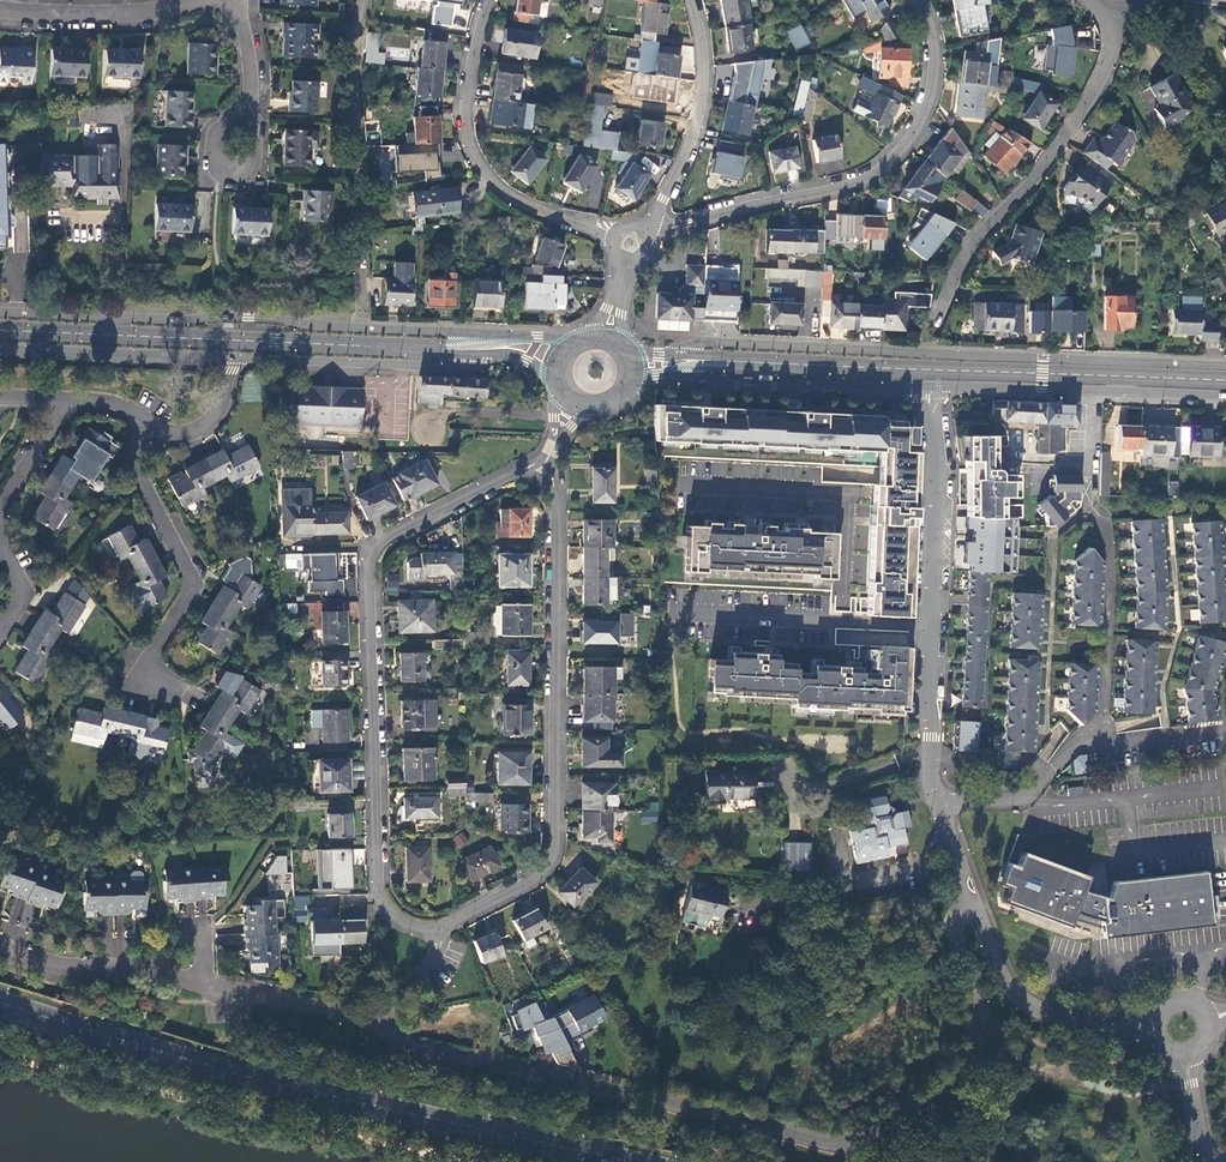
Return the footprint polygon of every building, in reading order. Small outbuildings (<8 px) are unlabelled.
[(424,14),(453,18),(455,0),(426,0),(424,14)] [(512,21),(530,24),(531,15),(536,16),(539,0),(515,0),(512,21)] [(723,28),(746,25),(748,24),(746,15),(749,14),(747,0),(722,0),(719,0),(723,28)] [(880,0),(856,0),(869,21),(887,11),(880,0)] [(952,11),(982,5),(989,4),(989,0),(950,0),(952,11)] [(633,35),(632,39),(640,40),(653,42),(654,34),(664,35),(668,5),(653,3),(643,1),(639,35),(633,35)] [(986,33),(982,5),(952,11),(957,37),(986,33)] [(318,25),(283,23),(283,38),(286,38),(285,57),(317,59),(317,49),(311,48),(312,34),(318,35),(318,25)] [(879,32),(885,41),(901,38),(894,25),(884,24),(879,32)] [(748,33),(746,25),(723,28),(727,53),(749,50),(749,43),(756,42),(754,32),(748,33)] [(796,51),(809,44),(800,25),(786,32),(796,51)] [(1050,46),(1054,47),(1054,46),(1073,47),(1074,39),(1071,25),(1049,29),(1051,40),(1050,45),(1050,46)] [(538,33),(504,28),(499,54),(534,59),(538,33)] [(423,29),(420,68),(440,70),(444,32),(423,29)] [(373,34),(366,34),(364,64),(376,65),(378,38),(373,38),(373,34)] [(993,86),(998,39),(973,43),(972,54),(962,53),(959,83),(985,86),(993,86)] [(640,40),(636,73),(676,79),(679,56),(657,53),(658,42),(653,42),(640,40)] [(590,42),(585,71),(592,72),(596,42),(590,42)] [(879,49),(878,43),(863,46),(864,52),(879,49)] [(214,46),(188,44),(187,75),(214,76),(215,57),(214,57),(214,46)] [(681,58),(693,59),(694,46),(682,45),(681,58)] [(1050,46),(1050,45),(1045,45),(1043,70),(1051,71),(1054,47),(1050,46)] [(1070,77),(1073,47),(1054,46),(1054,47),(1051,71),(1051,75),(1070,77)] [(0,50),(0,82),(7,82),(7,76),(22,77),(22,83),(32,83),(33,48),(18,48),(18,50),(0,50)] [(907,50),(880,48),(878,77),(889,78),(888,87),(905,88),(907,50)] [(86,52),(51,51),(49,76),(85,78),(86,52)] [(140,53),(104,51),(103,77),(139,78),(140,53)] [(733,74),(727,102),(751,107),(754,108),(764,60),(732,64),(733,74)] [(518,79),(520,65),(497,62),(491,99),(515,102),(516,91),(521,92),(522,80),(518,79)] [(415,68),(411,107),(436,107),(440,70),(420,68),(415,68)] [(672,107),(676,79),(636,73),(627,72),(626,79),(634,80),(650,82),(648,101),(647,103),(672,107)] [(1001,72),(1000,86),(1013,87),(1012,78),(1011,72),(1001,72)] [(1194,111),(1174,75),(1150,88),(1161,106),(1154,110),(1164,128),(1194,111)] [(880,85),(861,76),(856,87),(871,94),(874,96),(880,85)] [(1035,95),(1037,84),(1012,78),(1013,87),(1035,95)] [(640,99),(648,101),(650,82),(634,80),(633,84),(642,84),(640,99)] [(800,80),(791,115),(800,117),(808,87),(809,82),(800,80)] [(318,83),(292,81),(291,92),(289,92),(288,111),(316,113),(318,83)] [(984,91),(985,86),(959,83),(954,117),(981,120),(984,91)] [(887,127),(902,96),(880,85),(874,96),(871,94),(867,103),(858,98),(852,111),(887,127)] [(809,122),(816,94),(808,87),(800,117),(800,121),(809,122)] [(612,94),(589,91),(587,105),(603,106),(610,107),(612,94)] [(1039,132),(1058,104),(1038,91),(1020,119),(1039,132)] [(189,93),(163,92),(162,127),(187,128),(189,93)] [(515,102),(491,99),(488,123),(518,127),(521,107),(522,103),(515,102)] [(745,136),(751,107),(727,102),(720,130),(745,136)] [(600,130),(603,106),(587,105),(581,146),(612,150),(616,151),(617,133),(600,130)] [(380,146),(378,106),(364,106),(364,147),(380,146)] [(531,109),(521,107),(518,127),(528,128),(531,109)] [(79,126),(79,122),(77,109),(68,110),(70,127),(79,126)] [(404,133),(405,145),(436,144),(436,117),(411,117),(411,132),(404,133)] [(661,123),(640,121),(637,145),(657,148),(661,123)] [(998,132),(1002,128),(992,122),(986,133),(989,135),(994,129),(998,132)] [(1092,139),(1082,153),(1089,158),(1098,164),(1103,157),(1111,162),(1116,166),(1120,166),(1123,161),(1123,158),(1135,141),(1131,132),(1124,128),(1123,129),(1114,123),(1099,143),(1092,139)] [(955,173),(969,155),(950,128),(923,164),(942,177),(944,178),(950,170),(955,173)] [(311,132),(285,130),(283,166),(309,167),(310,148),(310,133),(311,132)] [(1003,174),(1029,143),(1005,130),(999,137),(995,133),(983,146),(987,149),(982,156),(1003,174)] [(835,136),(811,141),(815,163),(839,158),(835,136)] [(738,179),(744,145),(718,140),(716,152),(712,173),(738,179)] [(96,199),(106,199),(118,199),(118,173),(117,173),(117,149),(113,145),(98,144),(97,154),(81,156),(80,199),(96,199)] [(436,144),(405,145),(395,145),(396,172),(421,171),(422,182),(438,180),(436,162),(433,162),(433,159),(433,155),(437,155),(436,144)] [(525,180),(542,158),(539,155),(544,149),(538,144),(532,150),(530,148),(512,171),(525,180)] [(5,238),(5,225),(10,217),(8,215),(6,145),(0,145),(0,248),(6,248),(5,238)] [(185,147),(158,145),(156,175),(182,177),(183,165),(184,165),(185,147)] [(794,148),(768,153),(772,173),(798,168),(794,148)] [(633,201),(650,173),(635,164),(637,153),(616,151),(612,150),(610,160),(624,162),(616,174),(621,177),(615,189),(633,201)] [(76,198),(80,199),(81,156),(72,156),(41,156),(41,186),(76,186),(76,198)] [(578,188),(592,164),(580,157),(566,180),(578,188)] [(1105,170),(1111,162),(1103,157),(1098,164),(1105,170)] [(1094,206),(1115,177),(1105,170),(1098,164),(1089,158),(1083,167),(1079,165),(1063,188),(1063,194),(1079,196),(1094,206)] [(937,184),(942,177),(923,164),(901,189),(898,197),(914,205),(917,198),(928,203),(941,187),(937,184)] [(331,192),(303,190),(302,211),(304,211),(304,221),(330,223),(331,192)] [(452,190),(406,195),(408,219),(455,213),(452,190)] [(981,218),(988,211),(976,202),(961,190),(954,200),(969,211),(970,210),(981,218)] [(1216,235),(1225,230),(1225,203),(1205,213),(1216,235)] [(192,207),(155,205),(154,230),(190,232),(192,207)] [(269,211),(233,209),(232,234),(267,236),(269,211)] [(849,213),(834,213),(834,222),(823,221),(822,241),(833,242),(833,245),(849,245),(850,234),(859,235),(859,220),(849,219),(849,213)] [(944,237),(953,224),(933,213),(927,221),(919,216),(912,225),(918,231),(911,241),(909,248),(924,261),(943,236),(944,237)] [(882,217),(860,216),(859,220),(859,235),(859,238),(881,239),(882,217)] [(13,219),(10,217),(5,225),(5,238),(14,238),(13,219)] [(1030,264),(1040,234),(1016,227),(1011,242),(994,253),(1000,265),(1011,259),(1030,264)] [(410,237),(419,237),(419,228),(410,229),(410,237)] [(707,229),(695,234),(698,243),(706,241),(707,229)] [(765,252),(787,253),(787,252),(787,231),(766,230),(765,252)] [(812,232),(787,231),(787,252),(811,253),(812,232)] [(562,246),(541,239),(533,260),(554,267),(562,246)] [(1086,245),(1086,257),(1099,257),(1100,245),(1086,245)] [(796,260),(786,259),(786,262),(786,269),(795,270),(796,260)] [(382,279),(381,305),(394,306),(395,302),(409,303),(410,279),(409,279),(409,263),(391,262),(391,278),(382,279)] [(696,321),(702,321),(705,265),(686,264),(685,286),(683,286),(679,290),(679,293),(655,292),(654,319),(657,320),(688,321),(696,321)] [(721,266),(705,265),(702,321),(735,322),(735,320),(738,265),(721,264),(721,266)] [(529,267),(509,267),(509,274),(534,275),(545,276),(548,268),(530,265),(529,267)] [(803,287),(822,288),(822,271),(795,270),(786,269),(776,269),(768,269),(767,278),(804,280),(803,287)] [(828,328),(856,329),(857,303),(840,302),(840,298),(830,297),(832,272),(822,271),(822,288),(820,316),(828,317),(828,328)] [(451,309),(452,275),(442,274),(442,281),(427,281),(426,308),(451,309)] [(559,285),(560,276),(545,276),(534,275),(534,284),(526,284),(524,307),(548,308),(548,310),(560,310),(562,285),(559,285)] [(499,283),(473,282),(472,307),(498,308),(499,283)] [(894,299),(907,299),(906,306),(928,307),(931,294),(894,292),(894,299)] [(1131,298),(1105,297),(1104,330),(1117,330),(1117,327),(1130,327),(1131,298)] [(1172,310),(1171,334),(1199,335),(1199,341),(1215,341),(1217,324),(1200,323),(1201,298),(1181,297),(1181,310),(1172,310)] [(801,326),(802,303),(792,303),(793,298),(779,298),(778,302),(769,302),(768,324),(779,325),(801,326)] [(894,299),(882,298),(882,306),(880,329),(880,331),(906,331),(906,306),(907,299),(894,299)] [(882,306),(857,304),(856,329),(880,329),(882,306)] [(974,331),(983,331),(984,304),(975,304),(974,331)] [(1011,305),(984,304),(983,331),(1021,332),(1022,320),(1011,320),(1011,305)] [(1023,306),(1011,305),(1011,320),(1022,320),(1023,306)] [(1085,311),(1051,310),(1050,332),(1084,332),(1085,311)] [(443,407),(443,397),(488,400),(489,379),(420,375),(418,406),(443,407)] [(328,387),(279,384),(277,424),(313,425),(360,428),(361,408),(362,388),(328,387)] [(1037,453),(1055,453),(1055,452),(1055,424),(1045,423),(1046,403),(992,400),(992,416),(1004,416),(1004,421),(1038,424),(1037,453)] [(1077,424),(1078,404),(1046,403),(1045,423),(1055,424),(1055,452),(1064,451),(1064,424),(1077,424)] [(865,616),(909,618),(914,526),(916,488),(916,471),(917,453),(902,452),(903,422),(886,421),(881,421),(882,416),(871,416),(845,415),(845,418),(823,418),(823,414),(809,413),(799,413),(799,423),(795,423),(795,421),(782,420),(781,422),(777,422),(778,411),(740,410),(740,420),(735,419),(735,418),(723,418),(723,415),(718,414),(718,409),(696,408),(695,417),(674,416),(674,406),(654,406),(654,433),(654,441),(879,453),(878,485),(872,485),(871,489),(865,616)] [(1118,446),(1141,447),(1141,426),(1119,425),(1118,446)] [(1180,427),(1141,426),(1141,447),(1140,454),(1170,455),(1170,457),(1178,457),(1180,427)] [(1219,426),(1188,426),(1187,457),(1217,458),(1219,426)] [(62,456),(51,474),(70,486),(77,475),(84,479),(91,469),(95,472),(106,455),(111,458),(118,447),(109,442),(111,438),(103,432),(100,435),(89,429),(84,437),(85,438),(84,440),(82,439),(69,460),(62,456)] [(1004,476),(999,476),(999,475),(999,473),(998,472),(997,471),(995,470),(994,470),(994,446),(1007,446),(1007,436),(964,436),(964,461),(966,461),(966,469),(966,505),(966,510),(966,519),(976,519),(1001,518),(1002,518),(1002,510),(1002,505),(1002,497),(1016,497),(1016,475),(1004,475),(1004,476)] [(222,450),(203,460),(213,480),(224,474),(229,482),(259,466),(248,445),(226,457),(222,450)] [(1110,452),(1101,452),(1100,478),(1109,479),(1110,452)] [(351,453),(340,453),(341,469),(351,469),(351,453)] [(201,487),(213,480),(203,460),(184,470),(186,475),(183,477),(181,472),(167,479),(181,506),(205,494),(201,487)] [(424,461),(391,479),(403,502),(436,484),(424,461)] [(646,482),(656,482),(655,467),(645,468),(646,482)] [(612,503),(612,471),(593,470),(592,503),(612,503)] [(63,497),(70,486),(51,474),(39,493),(46,497),(33,518),(52,530),(70,502),(63,497)] [(1050,495),(1038,505),(1044,513),(1046,527),(1053,526),(1079,505),(1080,476),(1053,476),(1053,492),(1056,494),(1052,497),(1050,495)] [(1109,479),(1100,478),(1099,496),(1108,496),(1109,479)] [(1168,482),(1169,496),(1178,495),(1178,481),(1168,482)] [(382,483),(355,497),(367,520),(379,513),(376,507),(391,500),(382,483)] [(283,534),(311,534),(310,513),(310,489),(282,490),(283,534)] [(500,524),(508,524),(508,510),(500,510),(500,524)] [(528,536),(528,510),(508,510),(508,524),(508,536),(528,536)] [(346,513),(310,513),(311,534),(347,533),(346,513)] [(1161,522),(1161,517),(1130,520),(1132,540),(1133,558),(1135,576),(1135,595),(1134,610),(1133,629),(1165,630),(1166,627),(1166,621),(1167,600),(1167,596),(1167,591),(1167,588),(1167,583),(1165,563),(1164,559),(1164,552),(1164,547),(1162,527),(1161,522)] [(1016,531),(1016,518),(1002,518),(1001,518),(1001,531),(1016,531)] [(970,571),(976,519),(966,519),(957,519),(954,571),(968,571),(970,571)] [(583,521),(583,547),(612,547),(612,521),(583,521)] [(1190,523),(1191,539),(1192,554),(1194,571),(1195,589),(1196,605),(1198,623),(1225,621),(1225,594),(1220,521),(1190,523)] [(128,557),(134,568),(154,558),(144,538),(137,542),(136,539),(129,525),(108,536),(109,537),(100,541),(110,559),(118,555),(121,560),(128,557)] [(812,578),(831,579),(833,534),(804,533),(804,530),(783,529),(783,536),(770,535),(770,527),(760,530),(760,536),(754,536),(754,529),(738,529),(738,526),(728,528),(727,533),(716,532),(716,525),(705,526),(705,528),(687,527),(684,572),(703,572),(703,569),(724,570),(790,573),(812,574),(812,578)] [(290,546),(275,546),(276,555),(284,555),(291,555),(290,546)] [(583,547),(583,578),(606,577),(606,560),(612,560),(612,547),(583,547)] [(1100,627),(1103,562),(1089,547),(1073,560),(1072,573),(1071,592),(1071,607),(1070,625),(1100,627)] [(339,553),(301,554),(302,569),(309,569),(309,581),(308,582),(308,592),(325,591),(325,595),(343,595),(343,579),(335,579),(335,573),(339,573),(339,553)] [(453,553),(420,554),(420,558),(410,558),(407,561),(408,579),(422,579),(422,574),(453,574),(453,553)] [(528,555),(497,555),(497,586),(528,586),(528,555)] [(164,577),(154,558),(134,568),(139,580),(133,584),(136,590),(144,606),(145,607),(165,598),(158,583),(157,581),(164,577)] [(790,579),(790,573),(724,570),(723,576),(790,579)] [(968,571),(965,630),(985,631),(988,572),(970,571),(968,571)] [(223,586),(211,604),(231,616),(238,605),(244,609),(251,599),(266,602),(269,597),(268,584),(260,587),(239,574),(231,587),(229,589),(223,586)] [(398,575),(387,575),(387,590),(398,590),(398,575)] [(614,597),(615,577),(606,577),(583,578),(583,604),(605,604),(605,598),(614,597)] [(65,633),(89,595),(86,592),(74,579),(66,593),(63,592),(50,614),(44,610),(32,628),(51,640),(58,629),(65,633)] [(144,606),(136,590),(129,593),(138,609),(144,606)] [(1009,632),(1009,648),(1039,649),(1040,645),(1040,641),(1041,628),(1041,622),(1042,602),(1043,597),(1043,593),(1011,592),(1009,632)] [(433,631),(431,600),(398,601),(399,633),(433,631)] [(308,628),(321,628),(321,603),(308,602),(308,628)] [(296,613),(295,603),(278,603),(279,614),(296,613)] [(224,627),(231,616),(211,604),(199,622),(206,627),(196,642),(215,654),(230,631),(224,627)] [(528,635),(528,605),(499,604),(499,606),(495,606),(495,610),(491,614),(491,625),(495,627),(495,635),(528,635)] [(344,643),(343,611),(321,612),(322,644),(344,643)] [(614,623),(583,623),(582,643),(615,642),(614,623)] [(44,651),(51,640),(32,628),(21,646),(27,650),(13,671),(33,683),(51,655),(44,651)] [(960,707),(981,708),(985,631),(965,630),(964,639),(960,707)] [(463,645),(486,645),(486,633),(463,633),(463,639),(463,645)] [(1225,644),(1198,635),(1194,651),(1190,667),(1186,684),(1184,690),(1186,705),(1187,722),(1215,719),(1212,691),(1225,644)] [(1157,649),(1157,641),(1126,638),(1124,658),(1123,677),(1122,694),(1121,712),(1153,714),(1153,707),(1154,686),(1155,681),(1155,675),(1155,670),(1157,649)] [(463,645),(463,639),(433,640),(433,649),(463,648),(463,645)] [(906,678),(908,647),(901,647),(901,646),(875,645),(875,649),(871,648),(870,669),(874,669),(874,673),(857,674),(858,668),(812,666),(812,674),(792,674),(793,664),(774,664),(775,655),(729,653),(728,661),(709,660),(708,692),(719,692),(719,695),(758,696),(758,694),(779,695),(779,698),(791,698),(791,704),(791,708),(803,708),(803,705),(810,705),(809,708),(842,709),(842,708),(867,709),(867,706),(874,706),(874,713),(885,714),(885,710),(904,711),(906,678)] [(527,686),(527,655),(517,654),(518,651),(506,651),(506,685),(527,686)] [(422,680),(421,653),(399,654),(400,680),(422,680)] [(1039,665),(1040,660),(1008,658),(1006,678),(1005,698),(1004,712),(1002,747),(999,747),(999,759),(1019,760),(1019,751),(1034,752),(1036,725),(1037,705),(1037,701),(1037,694),(1038,690),(1039,669),(1039,665)] [(344,661),(308,662),(309,686),(345,684),(344,661)] [(1097,663),(1067,662),(1066,680),(1065,697),(1065,710),(1079,724),(1095,711),(1097,663)] [(583,668),(582,694),(612,694),(612,680),(612,668),(583,668)] [(620,668),(612,668),(612,680),(620,681),(620,668)] [(222,690),(211,708),(229,720),(237,709),(243,713),(258,690),(240,678),(229,695),(222,690)] [(612,721),(612,694),(582,694),(582,721),(612,721)] [(434,730),(434,700),(401,700),(401,729),(415,728),(415,731),(434,730)] [(527,734),(527,706),(503,706),(503,734),(527,734)] [(106,731),(119,734),(124,712),(103,707),(101,714),(97,714),(77,709),(71,733),(72,733),(70,741),(101,748),(103,739),(104,739),(106,731)] [(222,732),(229,720),(211,708),(199,726),(206,731),(193,751),(187,752),(188,763),(193,762),(194,777),(212,776),(211,763),(221,749),(233,756),(241,744),(222,732)] [(348,709),(311,710),(312,728),(321,728),(322,743),(349,742),(348,709)] [(145,717),(124,712),(119,734),(132,736),(128,752),(137,755),(138,757),(143,758),(145,757),(147,748),(163,752),(168,729),(155,726),(148,725),(143,724),(145,717)] [(157,720),(145,717),(143,724),(148,725),(155,726),(157,720)] [(953,751),(977,753),(979,722),(955,721),(953,751)] [(582,767),(621,767),(621,754),(606,753),(606,739),(582,739),(582,767)] [(432,779),(432,748),(407,748),(408,765),(402,765),(403,780),(432,779)] [(526,784),(527,753),(496,753),(496,784),(526,784)] [(1087,772),(1085,754),(1078,755),(1072,761),(1073,773),(1087,772)] [(347,760),(311,761),(313,792),(348,790),(347,760)] [(954,765),(954,775),(975,776),(975,765),(954,765)] [(751,772),(706,772),(706,803),(724,803),(724,798),(751,798),(751,772)] [(447,778),(447,788),(465,787),(465,778),(447,778)] [(582,785),(581,811),(609,811),(614,811),(613,785),(582,785)] [(1081,786),(1066,788),(1066,796),(1081,795),(1081,786)] [(490,793),(465,793),(465,795),(465,802),(490,802),(490,793)] [(855,863),(888,857),(886,847),(905,843),(902,828),(910,827),(906,811),(893,813),(888,809),(885,796),(869,800),(870,807),(856,810),(859,829),(849,831),(855,863)] [(436,797),(403,798),(404,818),(437,817),(436,797)] [(310,811),(309,801),(289,801),(289,811),(310,811)] [(657,823),(659,802),(645,801),(643,822),(657,823)] [(526,833),(526,804),(502,804),(502,818),(499,818),(499,829),(505,829),(505,833),(526,833)] [(609,842),(609,811),(581,811),(581,837),(596,838),(596,842),(609,842)] [(349,814),(327,815),(328,838),(350,837),(349,814)] [(452,839),(460,849),(469,841),(461,831),(452,839)] [(783,870),(811,871),(812,843),(784,842),(783,870)] [(428,881),(426,847),(404,847),(405,881),(428,881)] [(489,847),(461,861),(471,880),(498,865),(489,847)] [(316,850),(317,889),(350,888),(349,849),(316,850)] [(1070,919),(1082,889),(1086,877),(1022,853),(1017,867),(1011,865),(1008,863),(1000,884),(1009,887),(1003,902),(1016,907),(1067,927),(1070,919)] [(286,856),(276,856),(264,875),(286,874),(286,856)] [(27,899),(37,870),(38,868),(10,859),(7,868),(5,868),(0,886),(0,890),(8,893),(9,890),(17,893),(16,896),(27,899)] [(225,866),(193,868),(196,900),(208,899),(211,896),(214,896),(224,895),(222,880),(226,880),(225,866)] [(183,903),(196,902),(196,900),(193,868),(165,870),(165,881),(163,881),(164,899),(178,898),(183,903)] [(580,868),(568,880),(583,894),(594,881),(580,868)] [(52,875),(37,870),(27,899),(26,902),(38,906),(39,903),(47,906),(46,909),(55,911),(62,890),(61,890),(64,880),(58,878),(55,874),(52,875)] [(1111,882),(1106,898),(1100,928),(1101,938),(1209,925),(1204,871),(1111,882)] [(129,880),(113,880),(114,913),(126,913),(126,909),(135,909),(136,912),(145,912),(145,890),(143,890),(143,879),(137,880),(132,876),(129,880)] [(102,914),(114,914),(114,913),(113,880),(84,881),(84,891),(82,891),(83,914),(92,914),(92,911),(102,911),(102,914)] [(571,906),(583,894),(568,880),(557,892),(571,906)] [(726,892),(690,883),(681,921),(702,926),(706,924),(708,916),(719,919),(726,892)] [(1100,928),(1106,898),(1082,889),(1070,919),(1100,928)] [(295,922),(308,921),(307,895),(294,896),(295,922)] [(284,917),(283,899),(259,900),(260,905),(243,905),(243,915),(244,934),(245,934),(274,933),(274,917),(284,917)] [(535,908),(512,921),(522,941),(531,937),(546,929),(535,908)] [(338,920),(309,921),(310,957),(339,957),(338,944),(338,920)] [(361,920),(338,920),(338,944),(362,943),(361,920)] [(263,962),(263,966),(277,966),(275,933),(274,933),(245,934),(246,962),(263,962)] [(494,934),(472,942),(480,963),(501,955),(494,934)] [(534,944),(531,937),(522,941),(526,948),(534,944)] [(953,963),(952,953),(944,954),(946,964),(953,963)] [(364,992),(340,986),(340,994),(362,999),(364,992)] [(592,993),(553,1019),(566,1043),(591,1029),(590,1027),(606,1018),(592,993)] [(533,1001),(514,1010),(516,1014),(512,1016),(516,1030),(520,1029),(521,1031),(531,1027),(535,1036),(537,1036),(543,1055),(554,1051),(557,1056),(569,1050),(566,1043),(553,1019),(552,1017),(543,1020),(533,1001)] [(950,1034),(947,1040),(956,1044),(958,1037),(950,1034)]
